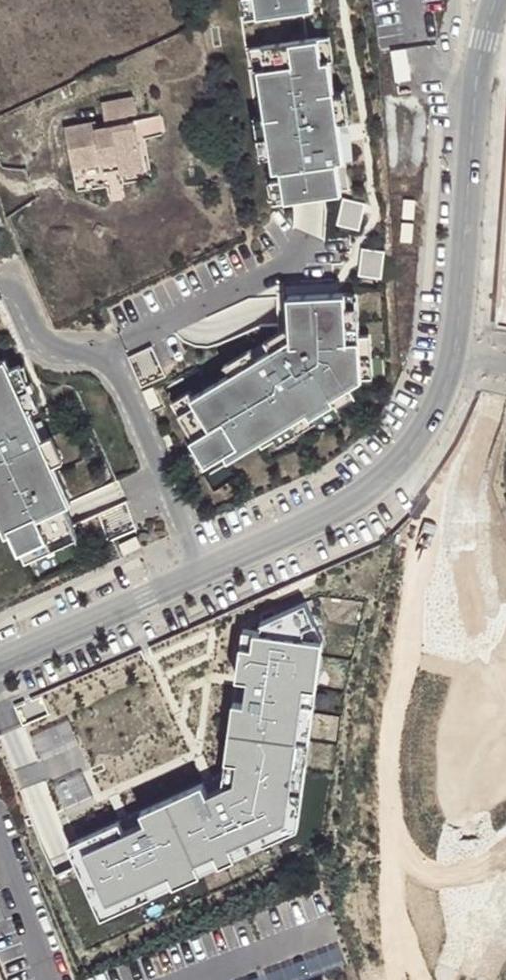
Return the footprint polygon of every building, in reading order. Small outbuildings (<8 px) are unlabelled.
[(255,24),(312,15),(309,0),(252,0),(255,24)] [(320,67),(331,66),(328,43),(317,45),(320,67)] [(344,149),(329,151),(326,136),(338,134),(337,129),(332,99),(327,66),(320,67),(317,45),(260,54),(264,75),(256,76),(272,178),(280,177),(285,208),(341,199),(336,168),(347,166),(344,149)] [(343,98),(332,99),(337,129),(347,127),(343,98)] [(107,176),(130,174),(126,130),(120,130),(120,123),(130,122),(129,104),(96,107),(98,132),(88,133),(88,126),(58,129),(61,172),(92,169),(106,168),(107,176)] [(329,151),(344,149),(342,133),(326,136),(329,151)] [(92,177),(107,176),(106,168),(92,169),(92,177)] [(354,293),(343,294),(344,321),(356,320),(354,293)] [(194,405),(177,415),(207,464),(224,454),(227,460),(259,441),(262,446),(277,436),(274,432),(306,412),(309,417),(310,416),(333,402),(331,397),(360,379),(356,320),(344,321),(343,294),(286,297),(288,326),(289,348),(273,358),(264,344),(250,353),(254,360),(229,375),(190,399),(194,405)] [(288,326),(263,342),(264,344),(273,358),(289,348),(288,326)] [(368,335),(357,336),(360,377),(371,376),(368,335)] [(249,351),(224,367),(229,375),(254,360),(250,353),(249,351)] [(6,532),(13,529),(21,548),(73,524),(64,503),(71,500),(53,461),(42,437),(48,434),(41,418),(34,421),(29,409),(10,367),(5,356),(0,358),(0,518),(6,532)] [(19,362),(10,367),(29,409),(39,405),(19,362)] [(186,393),(170,403),(177,415),(194,405),(190,399),(186,393)] [(306,412),(274,432),(277,436),(275,437),(278,442),(313,421),(310,416),(309,417),(306,412)] [(51,433),(42,437),(53,461),(62,457),(51,433)] [(197,447),(188,452),(199,469),(207,464),(197,447)] [(73,524),(21,548),(26,557),(78,534),(73,524)] [(316,642),(299,604),(254,625),(253,634),(236,632),(230,680),(242,681),(239,705),(227,704),(220,762),(232,764),(229,784),(202,796),(197,786),(137,814),(140,824),(119,834),(114,823),(64,847),(96,920),(294,829),(316,642)]
